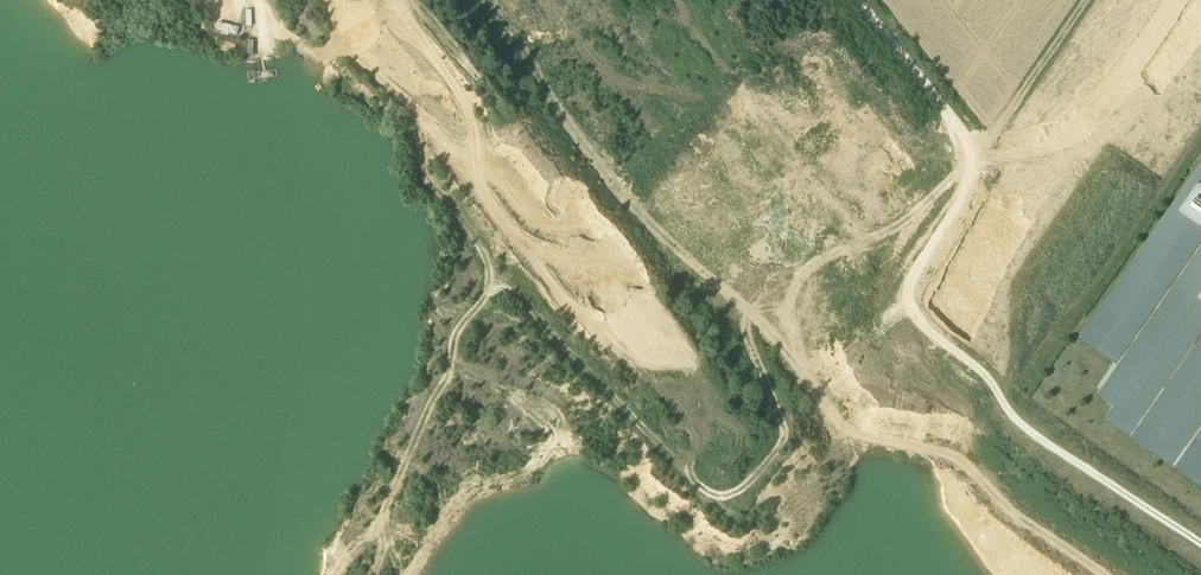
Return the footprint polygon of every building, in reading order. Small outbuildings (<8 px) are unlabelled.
[(1080,338),(1051,379),(1108,419),(1200,484),(1200,165),(1080,338)]
